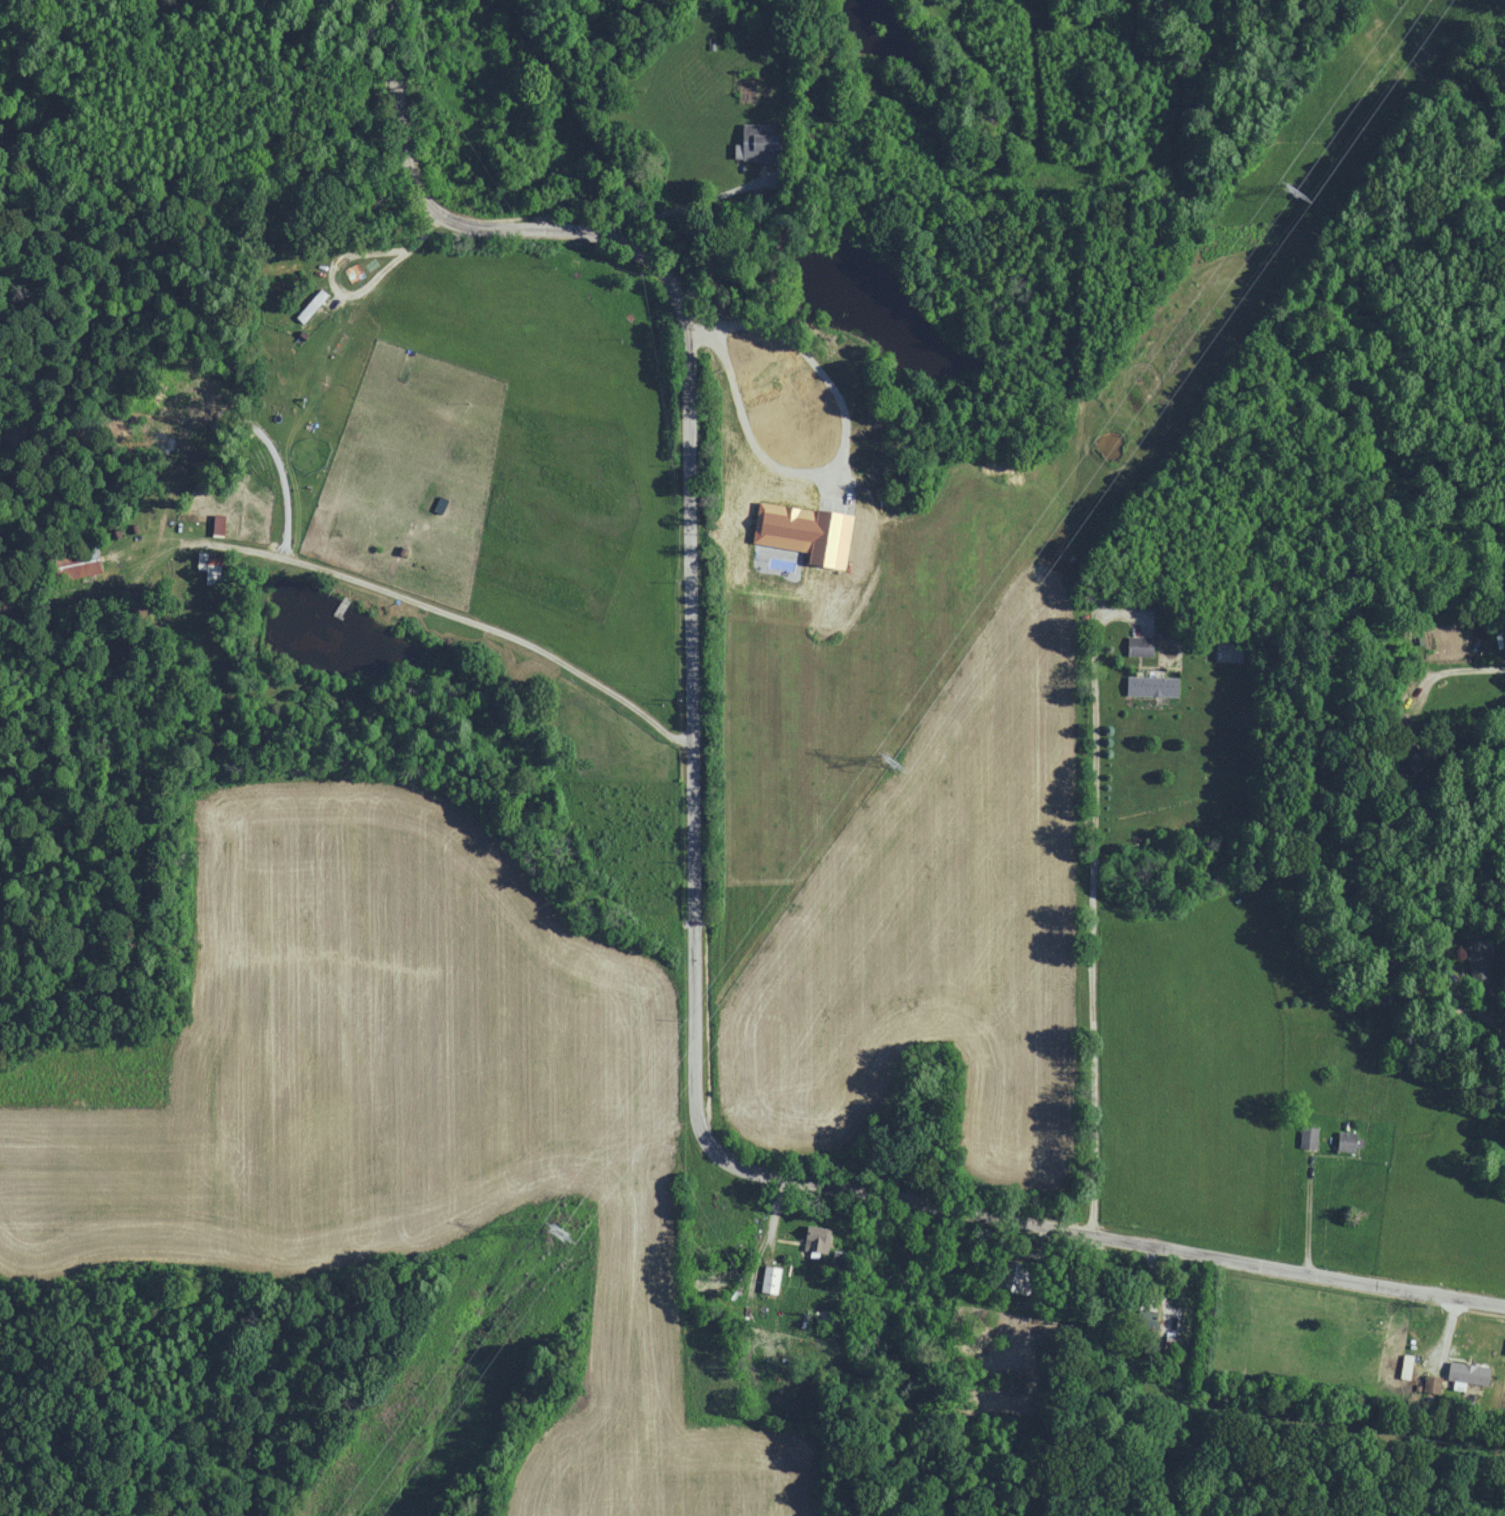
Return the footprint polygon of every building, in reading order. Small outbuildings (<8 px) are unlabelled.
[(736,143),(736,161),(781,161),(781,134),(761,134),(761,124),(745,124),(745,143),(736,143)] [(323,288),(330,294),(305,323),(298,317),(323,288)] [(850,568),(857,515),(761,502),(756,544),(814,552),(812,563),(850,568)] [(215,513),(226,514),(224,536),(213,535),(215,513)] [(199,551),(208,551),(208,563),(221,563),(221,584),(207,583),(207,569),(198,569),(199,551)] [(1151,656),(1152,637),(1126,636),(1126,655),(1151,656)] [(1176,677),(1124,676),(1124,695),(1176,696),(1176,677)] [(1314,1148),(1315,1127),(1298,1127),(1297,1148),(1314,1148)] [(1354,1138),(1353,1132),(1333,1132),(1334,1152),(1352,1151),(1352,1148),(1361,1147),(1361,1138),(1354,1138)] [(812,1254),(830,1255),(831,1227),(806,1226),(805,1250),(812,1250),(812,1254)] [(1029,1292),(1031,1262),(1014,1261),(1012,1291),(1029,1292)] [(783,1267),(767,1265),(762,1291),(779,1294),(783,1267)] [(1406,1379),(1410,1355),(1400,1354),(1397,1378),(1406,1379)] [(1487,1366),(1446,1362),(1444,1380),(1485,1384),(1487,1366)] [(1422,1392),(1439,1393),(1440,1376),(1423,1376),(1422,1392)]
